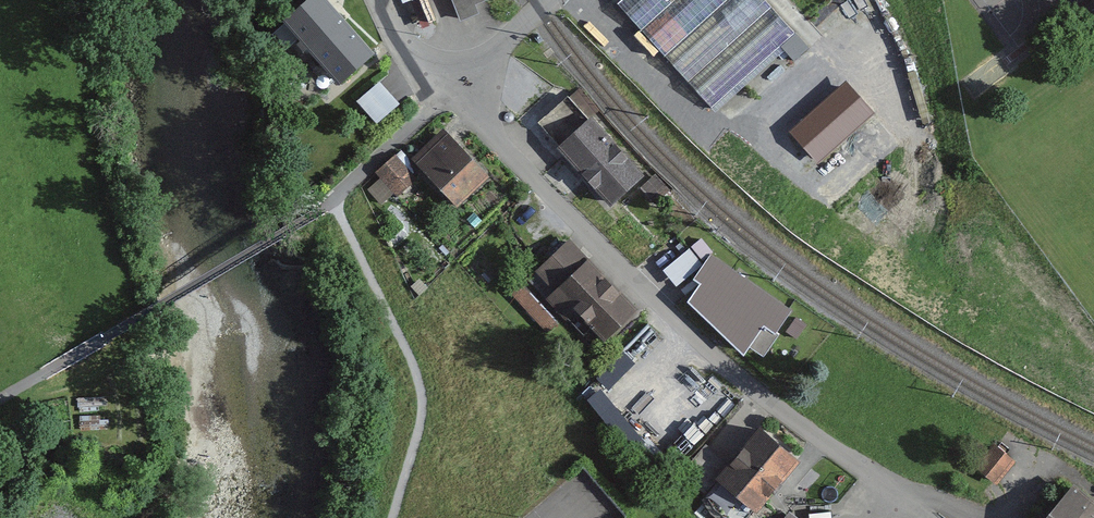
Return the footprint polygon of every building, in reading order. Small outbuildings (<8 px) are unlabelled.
[(275,13),(331,78),(368,46),(328,0),(290,0),(275,13)] [(439,31),(474,17),(470,6),(484,0),(427,0),(439,31)] [(712,119),(798,41),(761,0),(604,0),(712,119)] [(821,66),(737,140),(849,266),(933,192),(821,66)] [(377,73),(354,95),(376,118),(399,96),(377,73)] [(566,91),(535,120),(610,201),(641,172),(566,91)] [(445,126),(409,156),(452,206),(488,176),(445,126)] [(396,153),(381,166),(397,185),(413,172),(396,153)] [(566,231),(523,275),(596,347),(640,304),(566,231)] [(680,276),(717,246),(705,231),(668,261),(680,276)] [(712,252),(684,297),(745,348),(760,319),(773,329),(787,306),(712,252)] [(518,279),(508,288),(540,322),(549,313),(518,279)] [(728,455),(706,436),(677,469),(705,494),(715,517),(765,517),(777,505),(765,495),(795,462),(754,425),(728,455)] [(987,457),(967,482),(990,500),(1010,476),(987,457)] [(1050,517),(1093,517),(1093,515),(1069,495),(1050,517)] [(775,517),(797,517),(784,507),(775,517)]
